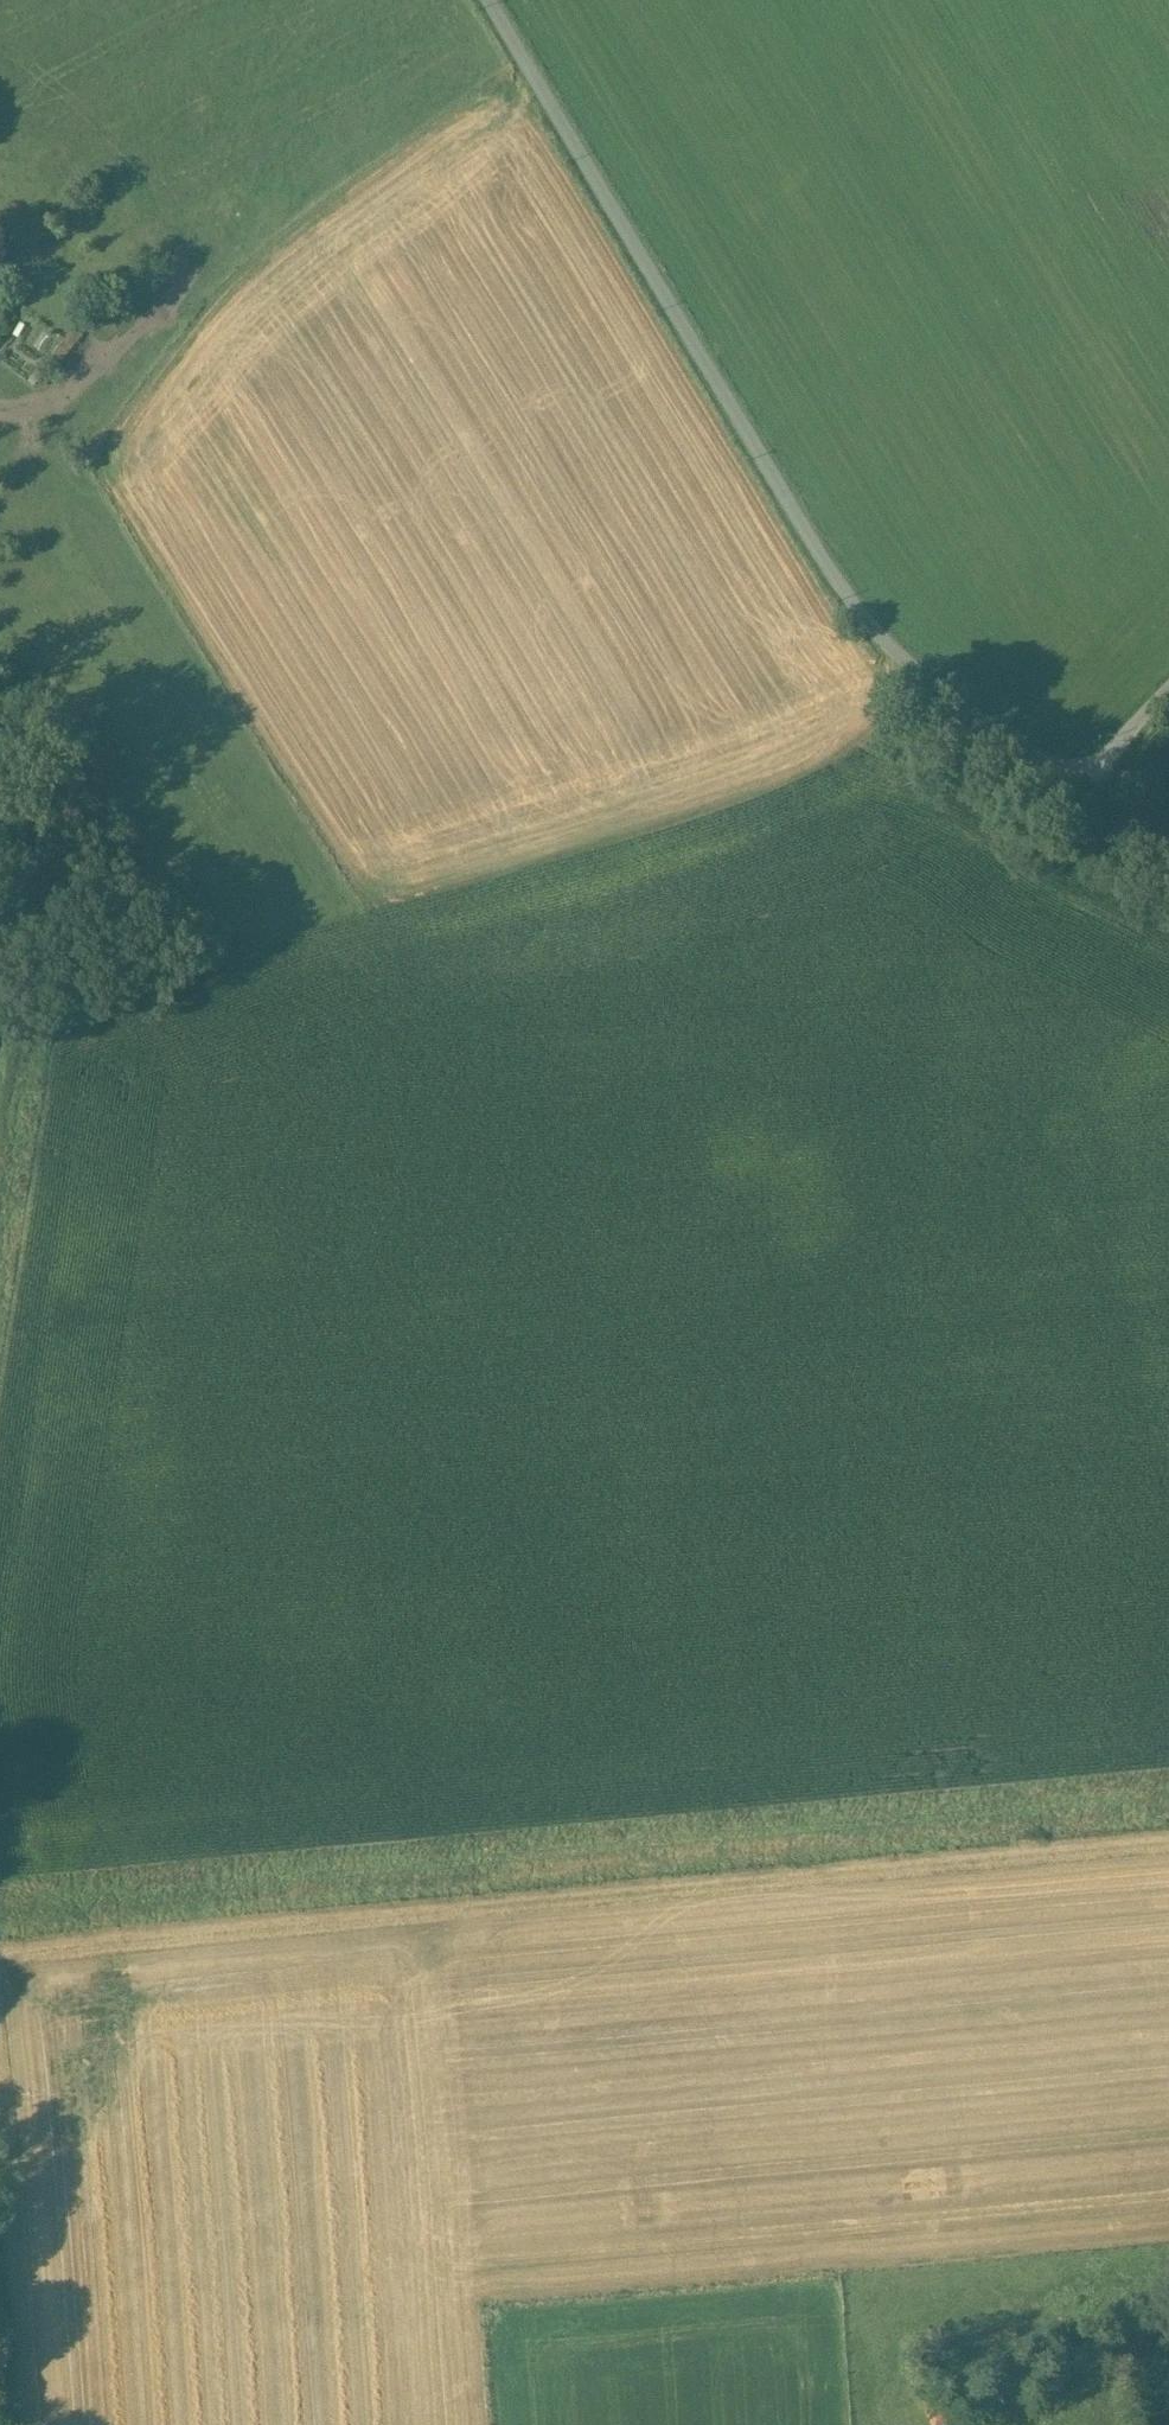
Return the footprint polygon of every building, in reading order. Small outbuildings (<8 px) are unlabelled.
[(929,2417),(933,2424),(948,2424),(969,2415),(963,2401),(929,2417)]
